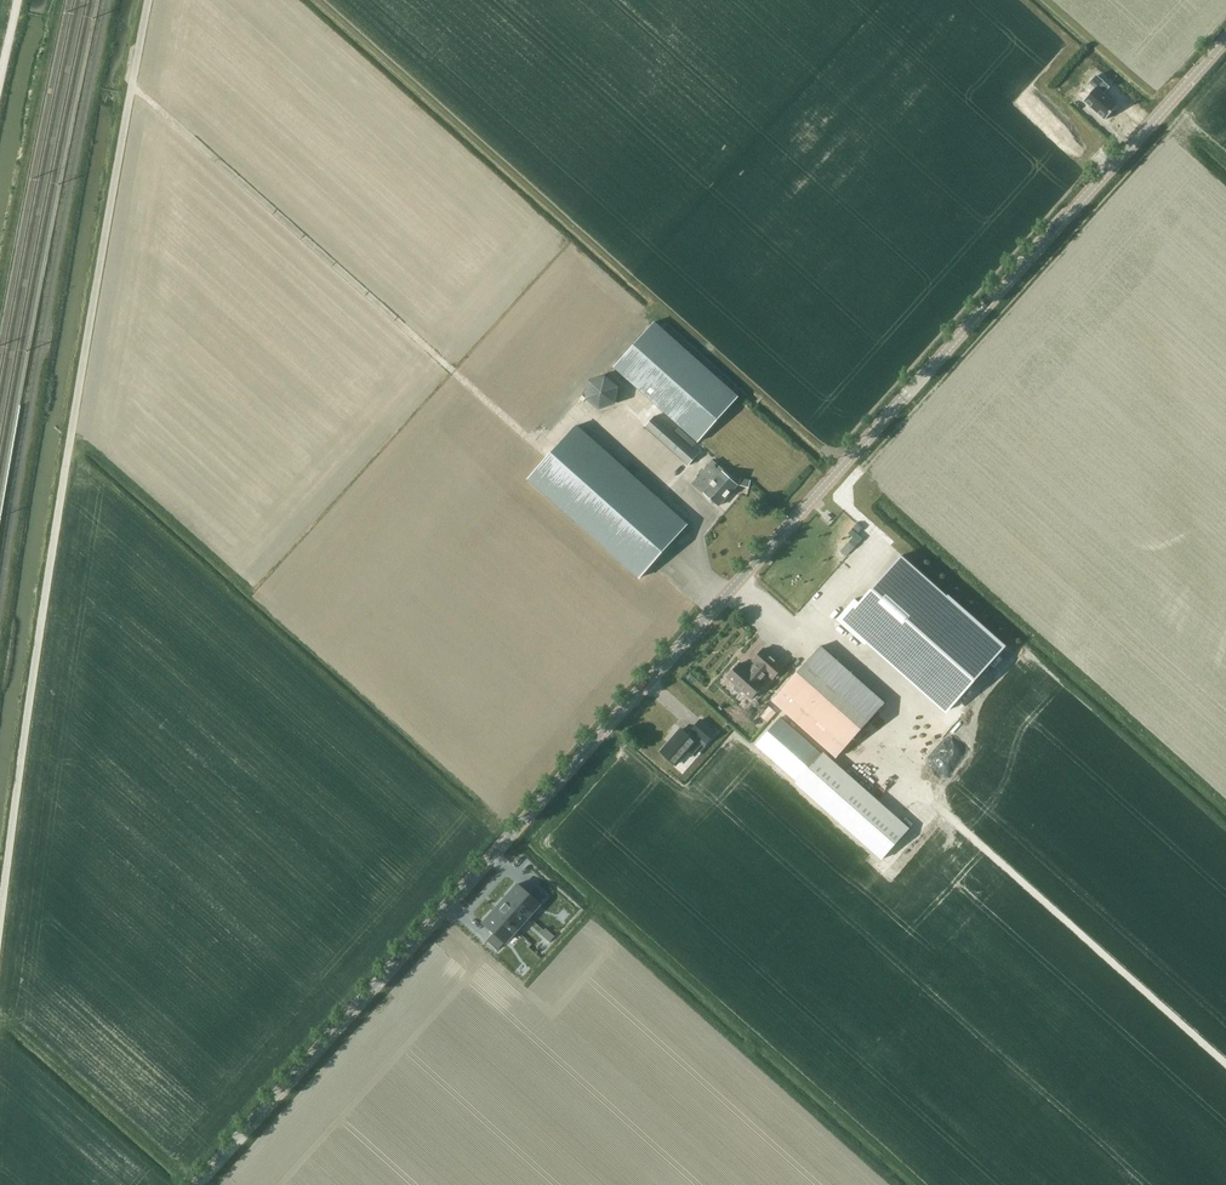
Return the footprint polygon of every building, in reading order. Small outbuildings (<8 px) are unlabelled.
[(1084,101),(1105,120),(1118,106),(1104,94),(1109,87),(1097,76),(1090,83),(1096,88),(1084,101)] [(698,442),(739,396),(656,321),(614,367),(698,442)] [(616,404),(620,386),(606,374),(589,380),(586,398),(600,410),(616,404)] [(689,465),(698,456),(654,417),(646,426),(689,465)] [(577,424),(551,453),(527,479),(640,579),(656,561),(655,560),(694,517),(623,453),(617,460),(577,424)] [(699,490),(700,489),(719,507),(738,486),(722,472),(725,469),(713,459),(704,469),(703,468),(699,471),(701,473),(692,483),(699,490)] [(750,487),(751,480),(741,477),(739,485),(750,487)] [(848,554),(859,539),(852,535),(842,550),(848,554)] [(1005,648),(902,555),(860,602),(856,599),(837,619),(865,644),(875,633),(955,704),(1005,648)] [(885,703),(821,646),(772,700),(836,757),(885,703)] [(734,687),(734,689),(738,693),(741,693),(743,691),(751,698),(763,685),(760,682),(767,674),(773,678),(783,667),(763,649),(753,660),(756,663),(748,671),(739,663),(727,677),(736,685),(734,687)] [(769,692),(774,696),(794,674),(789,669),(769,692)] [(771,705),(761,714),(767,720),(776,711),(771,705)] [(881,859),(909,829),(824,753),(822,755),(780,717),(756,744),(797,781),(796,783),(881,859)] [(705,743),(715,732),(701,720),(691,731),(694,734),(691,738),(681,729),(661,752),(675,765),(699,738),(705,743)] [(534,886),(528,894),(517,884),(505,897),(527,916),(538,903),(545,896),(534,886)] [(527,916),(505,897),(494,910),(515,929),(527,916)] [(497,950),(515,929),(494,910),(482,923),(493,933),(486,940),(497,950)] [(554,936),(546,928),(541,934),(549,941),(554,936)]
